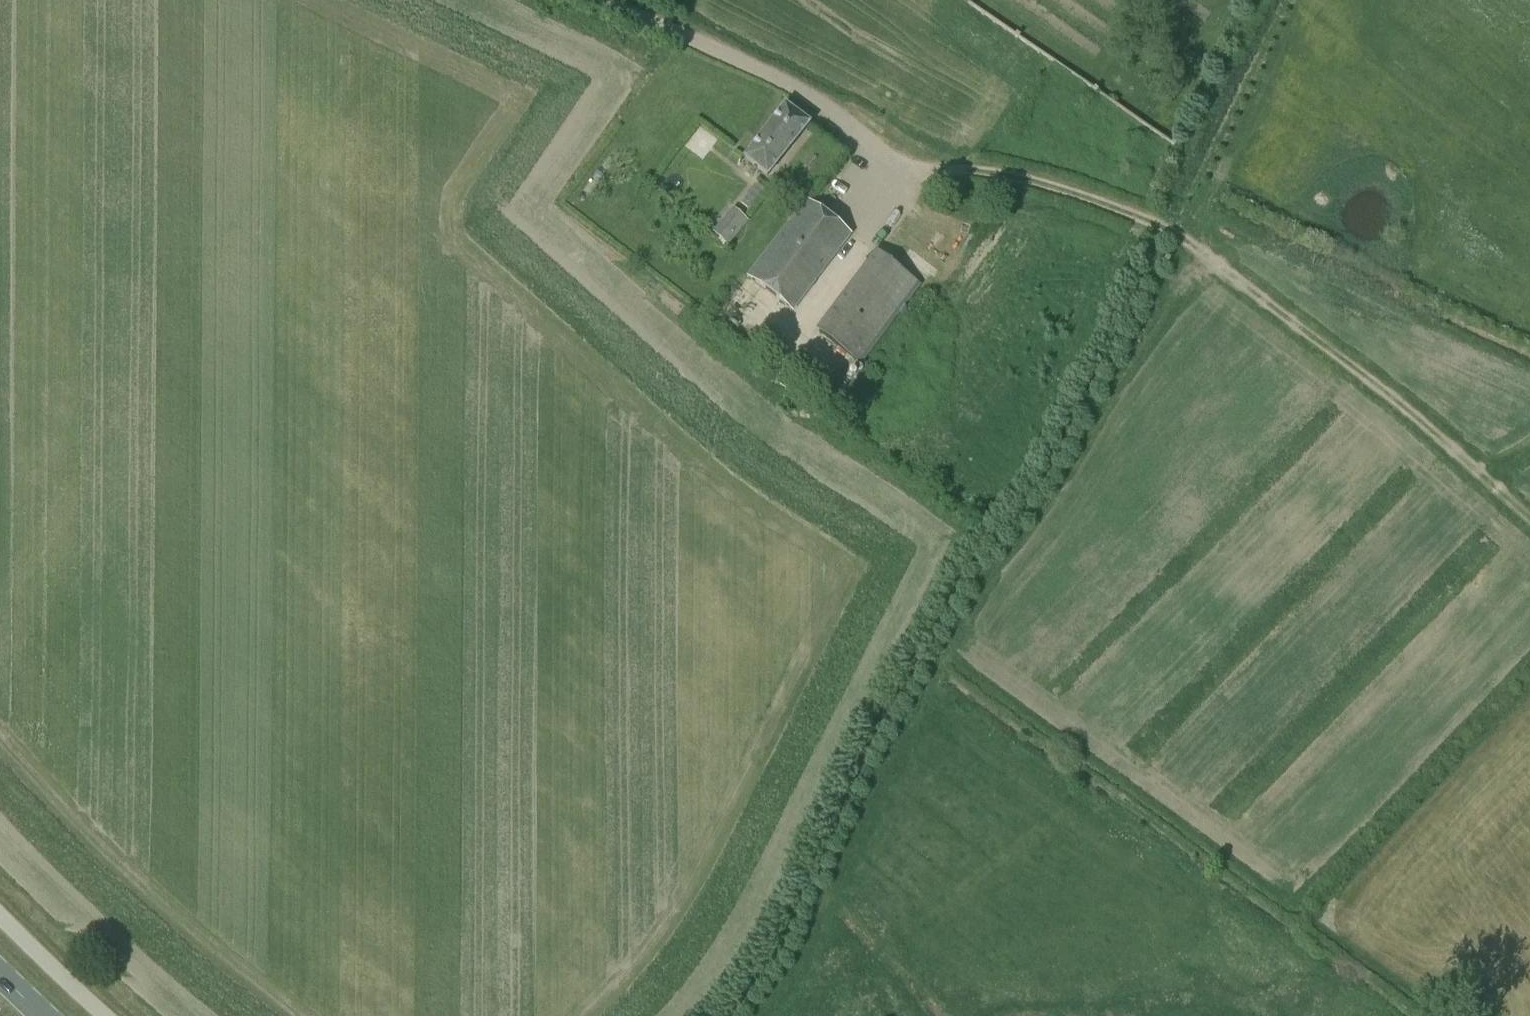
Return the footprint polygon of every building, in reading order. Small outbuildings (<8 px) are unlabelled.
[(766,173),(806,123),(784,106),(745,157),(766,173)] [(746,273),(792,311),(851,233),(804,197),(746,273)] [(734,238),(719,225),(712,234),(727,246),(734,238)] [(905,276),(876,256),(816,332),(847,352),(905,276)]
